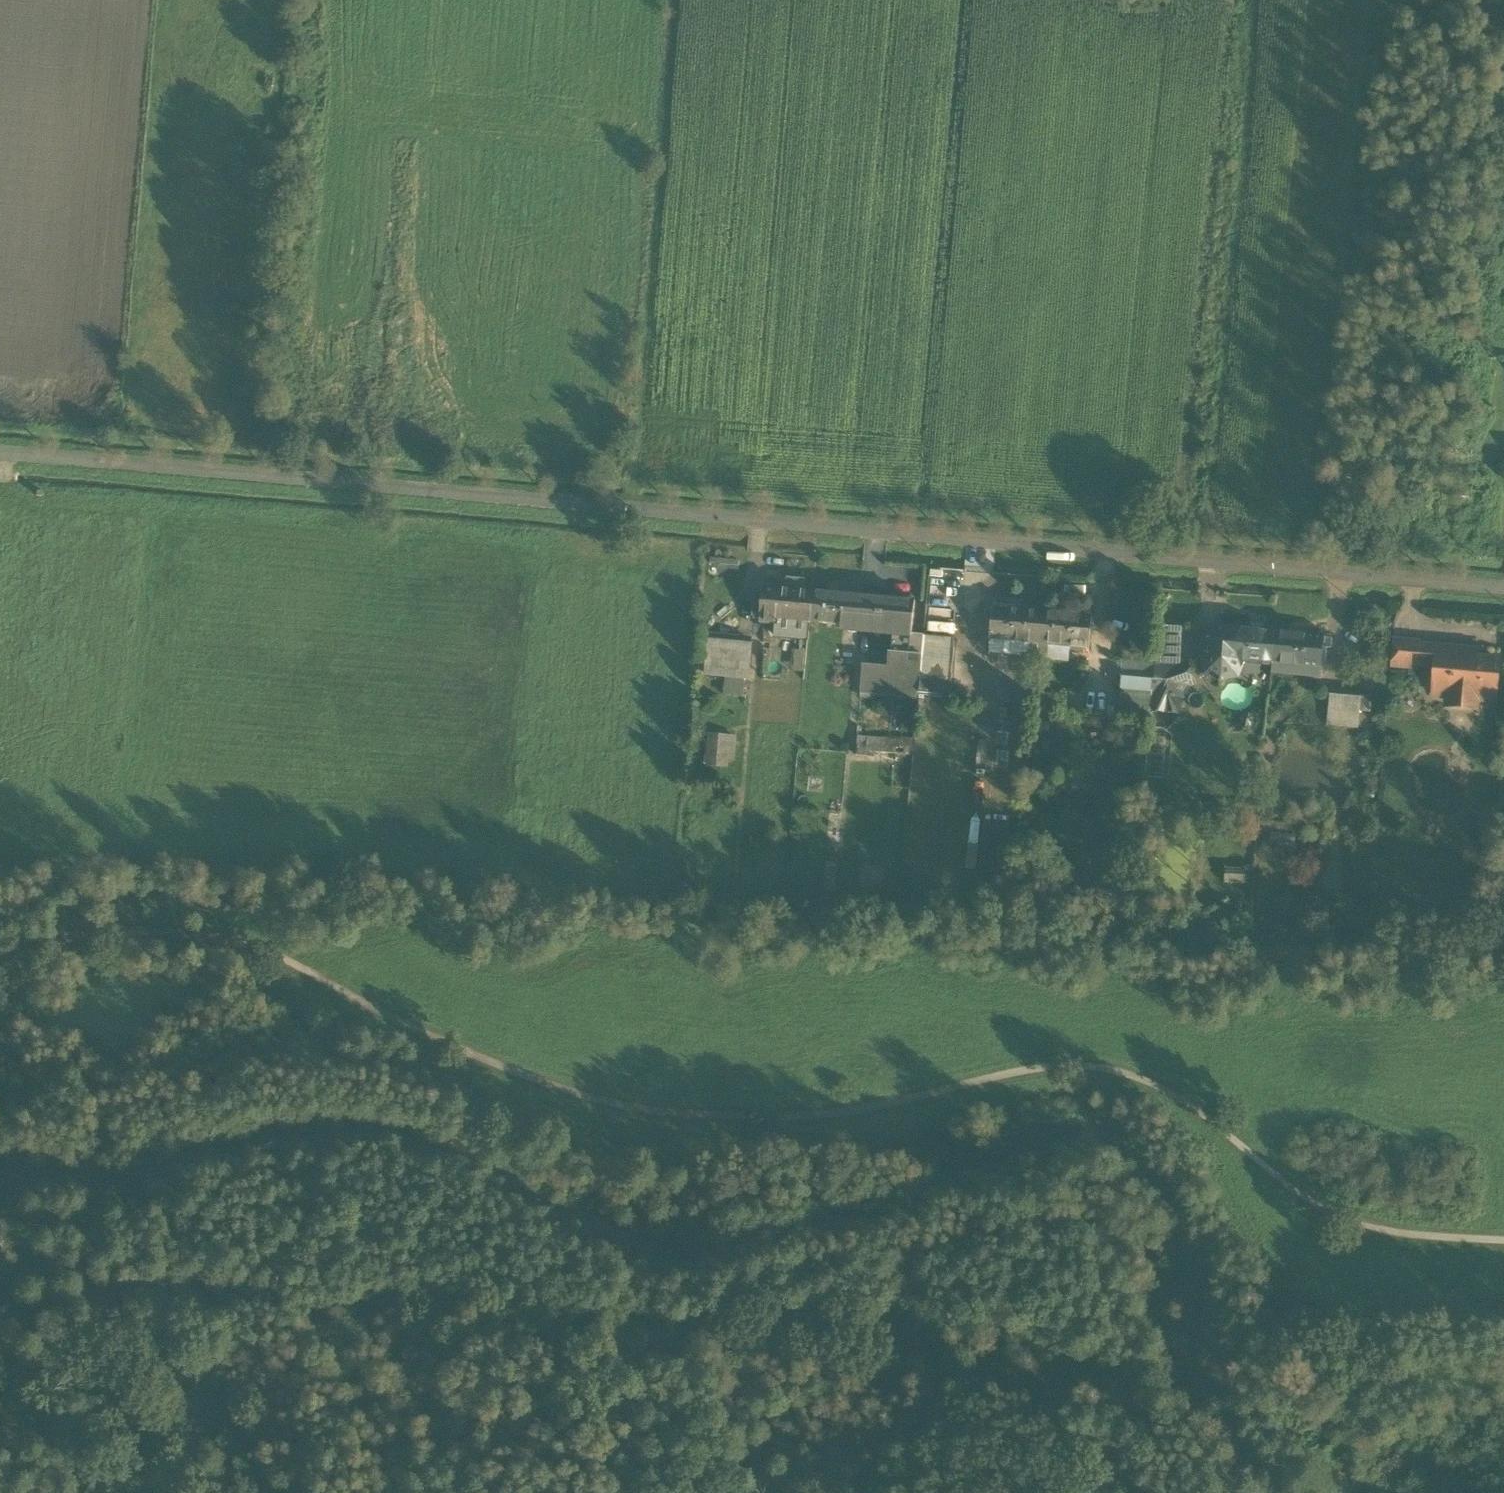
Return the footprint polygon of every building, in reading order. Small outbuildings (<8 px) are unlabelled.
[(765,576),(764,587),(802,590),(803,579),(765,576)] [(761,621),(777,623),(778,618),(810,622),(813,591),(802,590),(803,580),(789,579),(788,589),(764,587),(763,596),(755,595),(753,616),(761,616),(761,621)] [(842,629),(859,631),(862,596),(813,591),(810,622),(842,625),(842,629)] [(859,631),(874,632),(877,597),(862,596),(859,631)] [(915,600),(877,597),(874,632),(893,634),(912,636),(912,633),(915,600)] [(993,608),(990,642),(1007,644),(1008,639),(1039,642),(1042,612),(993,608)] [(1090,616),(1042,612),(1039,642),(1070,645),(1070,649),(1086,650),(1090,616)] [(808,639),(810,622),(778,618),(777,623),(776,636),(808,639)] [(1157,653),(1156,665),(1175,667),(1176,627),(1158,626),(1157,653)] [(1243,661),(1273,663),(1276,633),(1275,632),(1262,631),(1251,630),(1210,626),(1204,642),(1203,657),(1206,673),(1221,679),(1237,676),(1243,661)] [(861,690),(919,693),(922,656),(924,634),(912,633),(912,636),(893,634),(890,669),(863,667),(861,690)] [(1324,637),(1276,633),(1273,663),(1304,666),(1304,670),(1319,671),(1320,671),(1324,637)] [(955,637),(924,634),(922,656),(953,658),(955,637)] [(706,673),(748,677),(751,640),(709,636),(706,673)] [(1037,655),(1039,642),(1008,639),(1007,644),(990,642),(989,651),(1037,655)] [(1391,665),(1417,667),(1419,645),(1419,642),(1393,639),(1391,665)] [(1069,662),(1070,649),(1070,645),(1039,642),(1038,659),(1069,662)] [(1419,645),(1417,667),(1435,668),(1437,647),(1419,645)] [(1454,707),(1469,708),(1475,703),(1476,699),(1496,701),(1499,660),(1479,659),(1455,657),(1456,649),(1437,647),(1435,668),(1434,674),(1428,679),(1427,688),(1433,695),(1449,697),(1449,700),(1454,707)] [(1479,651),(1456,649),(1455,657),(1479,659),(1479,651)] [(1156,665),(1157,653),(1124,650),(1121,677),(1153,679),(1156,665)] [(953,658),(922,656),(919,693),(919,692),(950,695),(953,658)] [(1175,667),(1156,665),(1153,679),(1149,710),(1181,713),(1184,685),(1193,682),(1187,663),(1175,667)] [(1273,663),(1272,671),(1319,676),(1319,671),(1304,670),(1304,666),(1273,663)] [(1153,679),(1121,677),(1119,708),(1149,710),(1153,679)] [(1329,709),(1359,711),(1361,694),(1330,692),(1329,709)] [(1370,695),(1361,694),(1359,711),(1369,712),(1370,695)] [(1039,710),(1067,713),(1068,697),(1041,695),(1039,710)] [(1344,726),(1358,727),(1359,711),(1329,709),(1327,725),(1344,726)] [(735,766),(737,733),(709,731),(707,765),(735,766)] [(856,755),(867,756),(867,751),(913,755),(914,755),(915,740),(857,736),(856,755)] [(981,870),(1005,872),(1009,823),(985,821),(981,870)]
